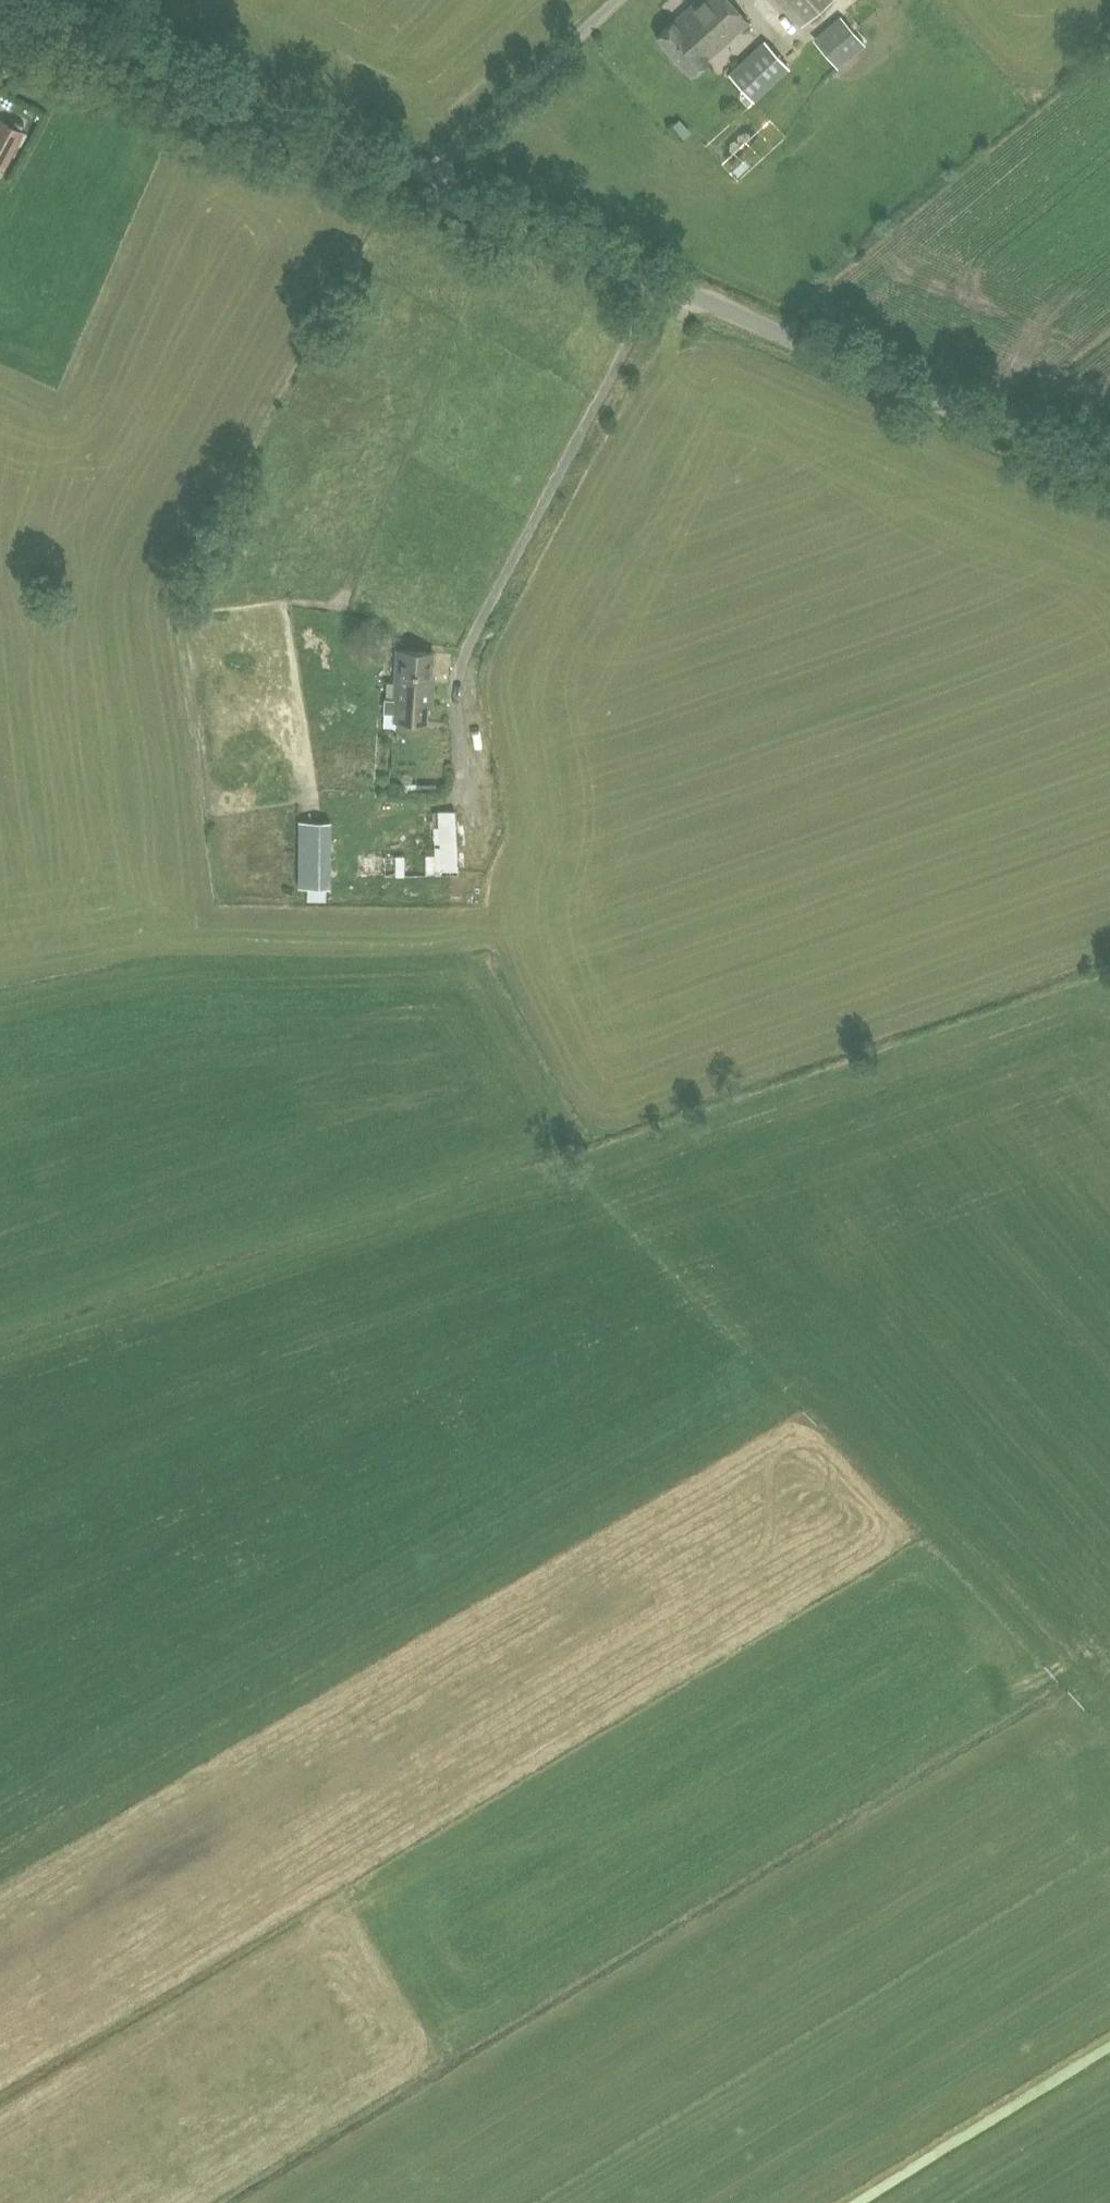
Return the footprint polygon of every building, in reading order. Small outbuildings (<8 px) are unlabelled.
[(686,10),(719,47),(748,21),(729,0),(697,0),(686,10)] [(802,22),(827,0),(783,0),(802,22)] [(831,75),(865,45),(841,17),(806,47),(831,75)] [(764,41),(729,74),(754,100),(789,67),(764,41)] [(0,127),(0,165),(4,168),(23,132),(3,121),(0,127)] [(399,649),(397,679),(396,695),(386,695),(385,708),(396,709),(395,719),(426,720),(427,704),(431,704),(433,681),(431,681),(432,651),(399,649)] [(432,810),(433,873),(460,872),(456,808),(432,810)] [(330,819),(299,819),(299,886),(330,886),(330,819)] [(425,873),(425,852),(358,851),(358,874),(425,873)]
